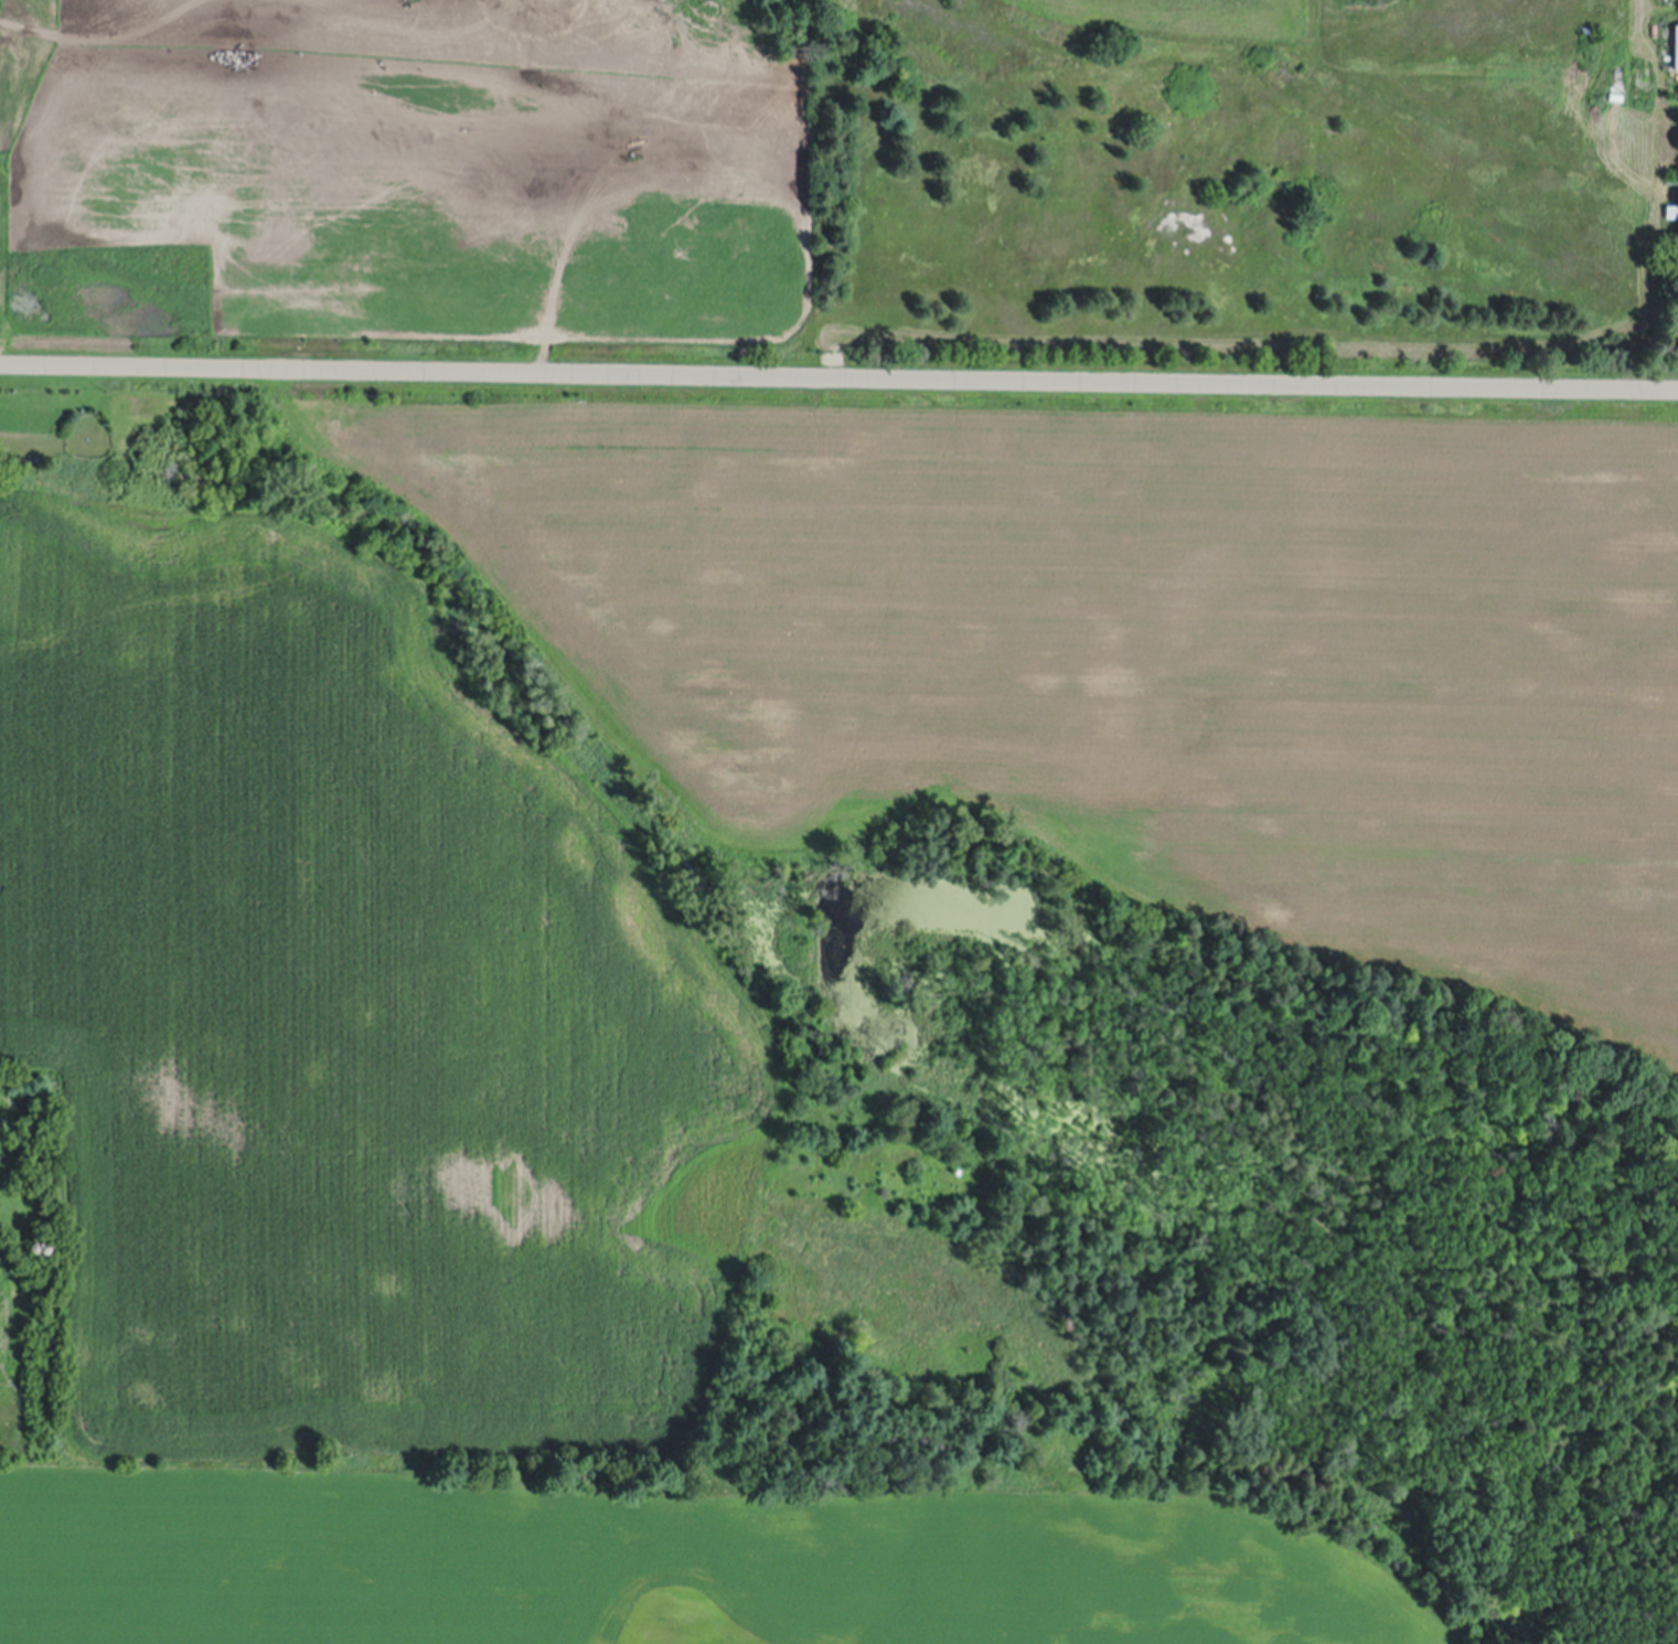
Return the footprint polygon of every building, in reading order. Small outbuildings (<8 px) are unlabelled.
[(35,1239),(36,1239),(38,1240),(39,1241),(39,1242),(40,1243),(40,1245),(39,1246),(39,1247),(38,1248),(36,1248),(35,1249),(34,1249),(33,1248),(32,1248),(31,1247),(30,1246),(30,1245),(30,1243),(30,1242),(31,1241),(32,1240),(33,1239),(34,1239),(35,1239)] [(46,1250),(45,1250),(44,1250),(44,1249),(43,1249),(43,1248),(42,1248),(42,1247),(42,1246),(42,1245),(42,1243),(42,1242),(43,1241),(44,1241),(44,1240),(45,1240),(46,1240),(47,1240),(49,1240),(50,1240),(50,1241),(51,1241),(51,1242),(51,1243),(52,1243),(52,1245),(52,1246),(52,1247),(51,1247),(51,1248),(51,1249),(50,1249),(49,1250),(47,1250),(46,1250)]
